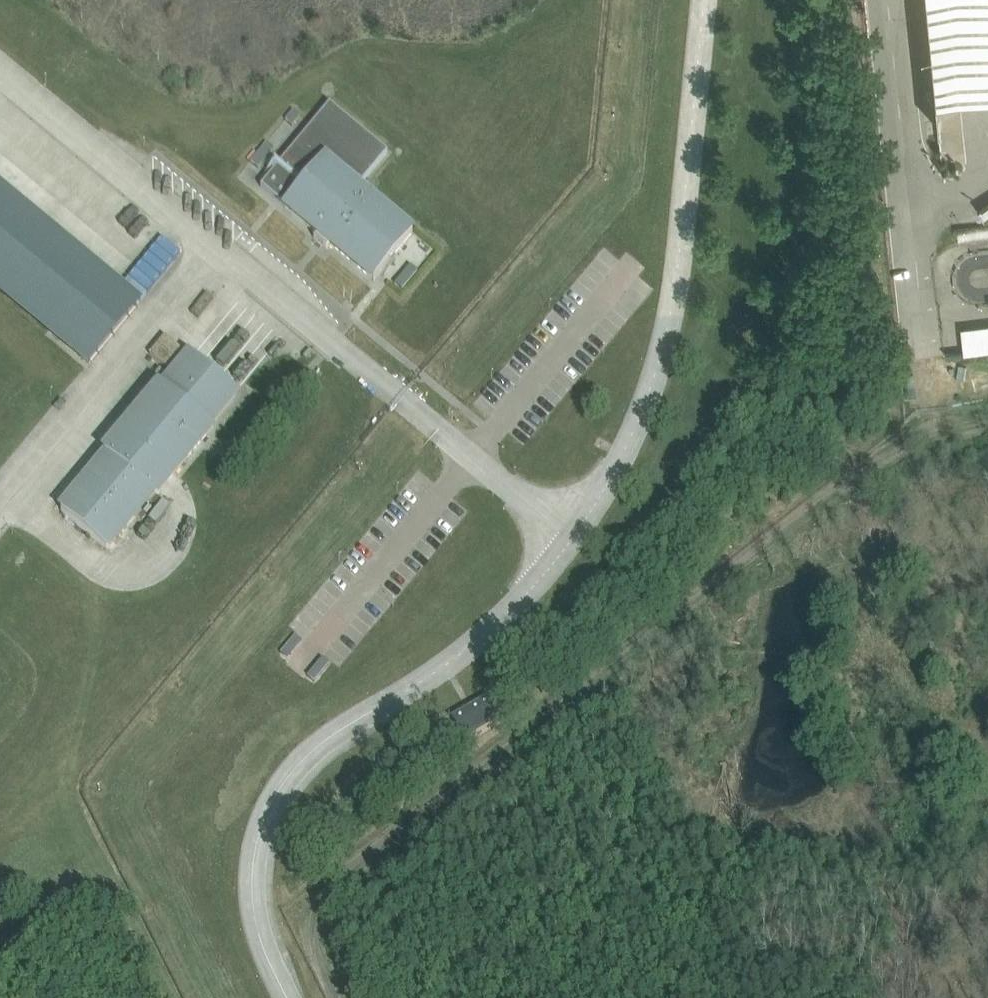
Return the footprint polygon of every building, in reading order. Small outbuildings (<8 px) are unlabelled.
[(937,100),(987,95),(987,0),(927,0),(937,100)] [(375,281),(381,273),(394,257),(413,235),(358,189),(360,186),(385,156),(388,152),(330,104),(323,112),(261,186),(267,191),(269,193),(270,194),(285,206),(318,233),(314,238),(327,248),(330,244),(375,281)] [(50,330),(86,360),(90,362),(138,304),(118,288),(99,272),(17,204),(0,190),(0,288),(50,330)] [(165,336),(150,354),(168,370),(184,351),(165,336)] [(153,494),(156,496),(212,428),(210,426),(237,392),(236,392),(230,400),(186,363),(192,355),(192,354),(164,388),(161,385),(105,453),(107,456),(61,511),(107,549),(153,494)] [(488,696),(452,717),(464,739),(501,718),(488,696)]
